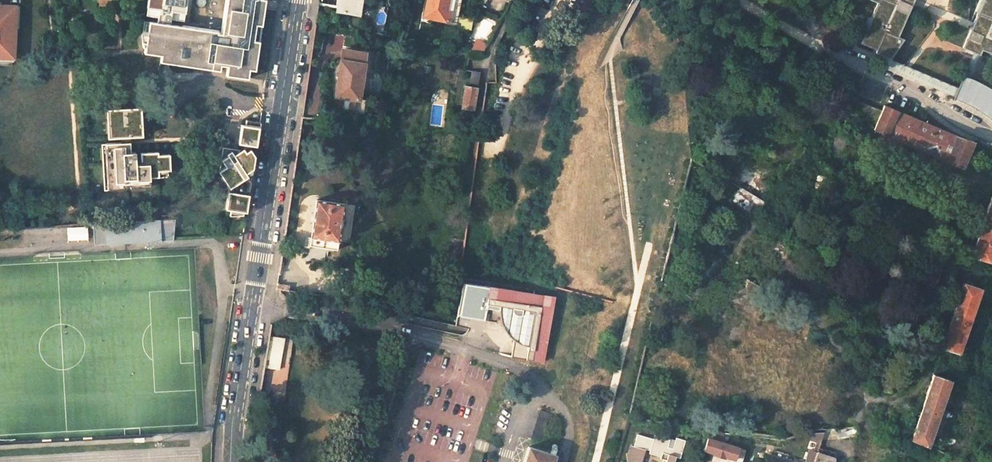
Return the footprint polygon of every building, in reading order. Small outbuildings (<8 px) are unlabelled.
[(267,0),(227,0),(221,36),(208,34),(209,30),(171,23),(150,19),(147,42),(146,47),(145,52),(170,57),(169,63),(195,67),(196,65),(212,68),(211,70),(221,72),(221,66),(228,67),(226,76),(249,80),(250,70),(256,71),(267,5),(267,0)] [(145,19),(150,19),(171,23),(173,9),(186,12),(188,0),(148,0),(145,19)] [(337,12),(356,14),(358,0),(339,0),(337,12)] [(424,17),(445,21),(457,23),(462,0),(428,0),(424,17)] [(889,58),(911,1),(911,0),(869,0),(876,3),(870,18),(868,17),(862,35),(863,35),(860,44),(877,50),(876,53),(883,56),(889,58)] [(971,19),(974,20),(971,27),(964,45),(976,50),(978,45),(991,51),(991,0),(978,0),(971,19)] [(17,8),(1,7),(1,10),(0,10),(0,60),(14,60),(17,8)] [(366,53),(343,50),(341,60),(365,63),(366,53)] [(972,55),(965,73),(972,76),(979,57),(980,52),(974,50),(972,55)] [(881,62),(957,91),(958,92),(961,85),(908,65),(889,58),(883,56),(881,62)] [(365,63),(341,60),(336,96),(340,97),(355,99),(359,100),(365,63)] [(480,72),(472,71),(470,86),(465,86),(462,108),(473,110),(474,111),(478,88),(480,72)] [(970,79),(972,76),(965,73),(961,85),(958,92),(957,91),(953,100),(973,109),(991,122),(991,92),(970,79)] [(338,107),(353,109),(355,99),(340,97),(338,107)] [(898,111),(885,105),(881,112),(874,129),(887,135),(898,111)] [(105,142),(107,189),(125,188),(125,180),(125,177),(129,177),(130,179),(130,188),(149,187),(149,177),(157,177),(157,171),(169,171),(168,154),(157,154),(157,152),(140,153),(140,164),(135,164),(134,152),(130,152),(129,136),(142,136),(141,107),(106,108),(107,137),(122,137),(122,142),(105,142)] [(955,135),(898,111),(887,135),(962,168),(974,142),(955,135)] [(246,120),(245,126),(259,129),(260,123),(246,120)] [(238,145),(256,148),(259,129),(245,126),(241,126),(238,145)] [(222,148),(218,172),(220,176),(228,189),(225,210),(246,214),(251,182),(246,175),(253,170),(255,158),(250,151),(246,153),(243,149),(240,151),(222,148)] [(228,189),(220,176),(216,178),(223,189),(228,189)] [(739,186),(731,201),(756,215),(765,200),(739,186)] [(990,191),(970,258),(989,264),(991,252),(991,192),(990,191)] [(344,204),(316,199),(311,237),(308,237),(307,245),(304,245),(303,248),(309,248),(310,246),(337,250),(338,241),(344,204)] [(149,241),(175,239),(175,237),(176,218),(97,223),(98,239),(111,239),(111,243),(146,241),(146,234),(149,234),(149,241)] [(940,270),(923,263),(916,279),(933,286),(940,270)] [(499,318),(499,320),(499,323),(501,327),(504,333),(507,337),(513,341),(511,357),(542,362),(553,298),(535,294),(535,290),(464,278),(458,315),(495,321),(495,318),(499,318)] [(933,286),(916,279),(913,285),(931,292),(933,286)] [(980,290),(960,283),(942,341),(961,348),(980,290)] [(270,336),(265,368),(279,370),(284,338),(270,336)] [(950,380),(933,374),(918,421),(912,439),(929,446),(941,409),(946,395),(950,380)] [(892,380),(883,378),(881,391),(890,392),(892,380)] [(552,415),(540,411),(531,438),(544,442),(552,415)] [(710,431),(704,450),(714,453),(711,461),(742,461),(746,449),(720,442),(722,433),(710,431)] [(824,432),(813,432),(811,439),(820,442),(821,440),(824,432)] [(670,438),(655,434),(653,439),(637,434),(634,446),(632,445),(629,454),(627,454),(629,461),(641,461),(645,449),(650,450),(649,453),(664,457),(662,461),(674,461),(676,457),(680,458),(685,440),(676,437),(673,448),(667,447),(669,440),(670,438)] [(555,455),(529,446),(524,461),(553,461),(555,455)]
